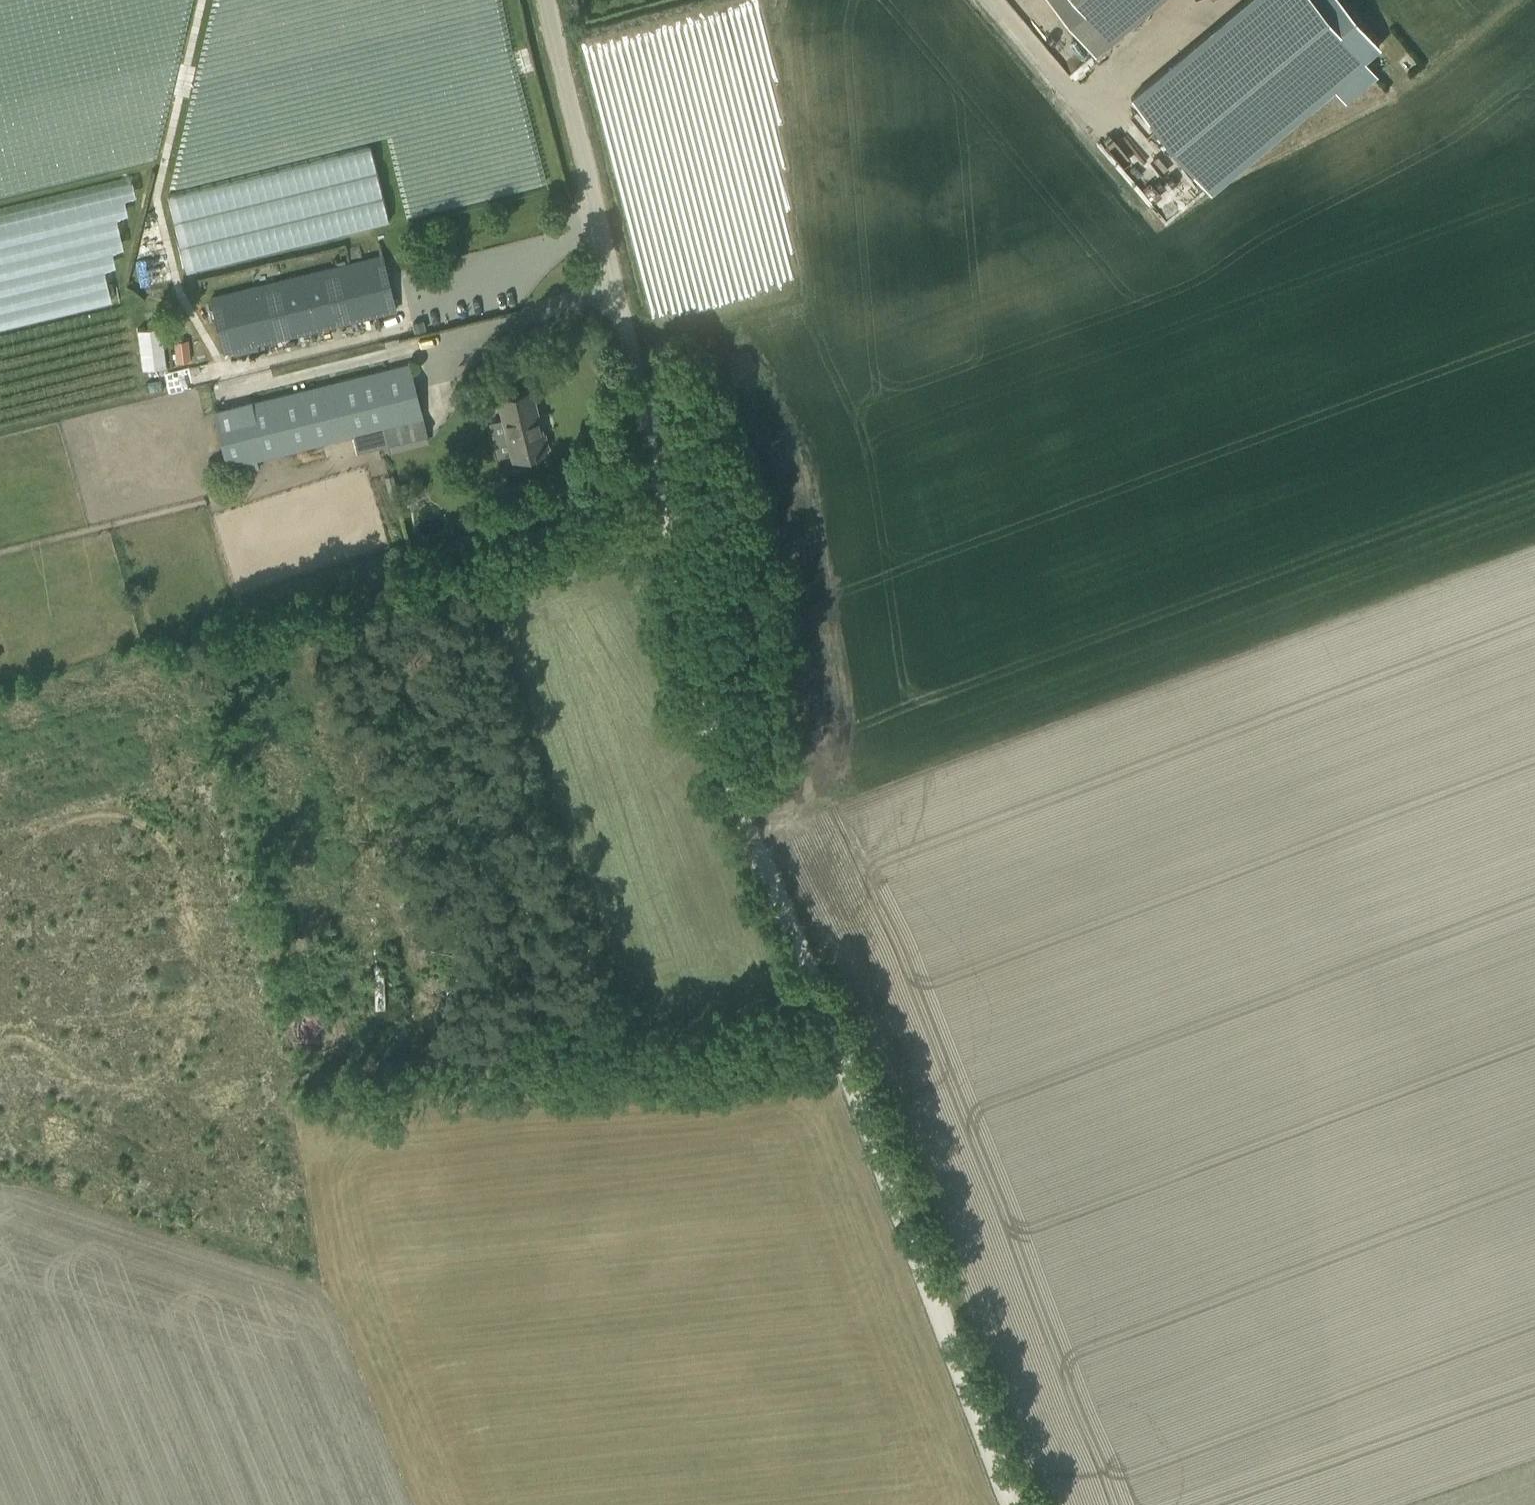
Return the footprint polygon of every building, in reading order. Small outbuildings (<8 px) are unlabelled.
[(1091,51),(1152,0),(1048,0),(1091,51)] [(1379,46),(1340,0),(1247,0),(1131,97),(1208,189),(1379,46)] [(180,80),(197,81),(199,57),(183,55),(180,80)] [(187,266),(392,221),(375,145),(171,190),(187,266)] [(382,255),(362,259),(211,297),(224,351),(395,309),(382,255)] [(422,318),(412,321),(415,332),(425,330),(422,318)] [(144,366),(168,365),(166,324),(142,325),(144,366)] [(188,340),(181,340),(182,346),(173,347),(174,362),(191,360),(188,340)] [(409,363),(389,368),(214,411),(227,465),(422,418),(409,363)] [(536,430),(533,419),(537,418),(530,390),(499,398),(504,417),(514,458),(526,455),(545,450),(544,446),(548,445),(544,432),(541,433),(540,429),(536,430)]
